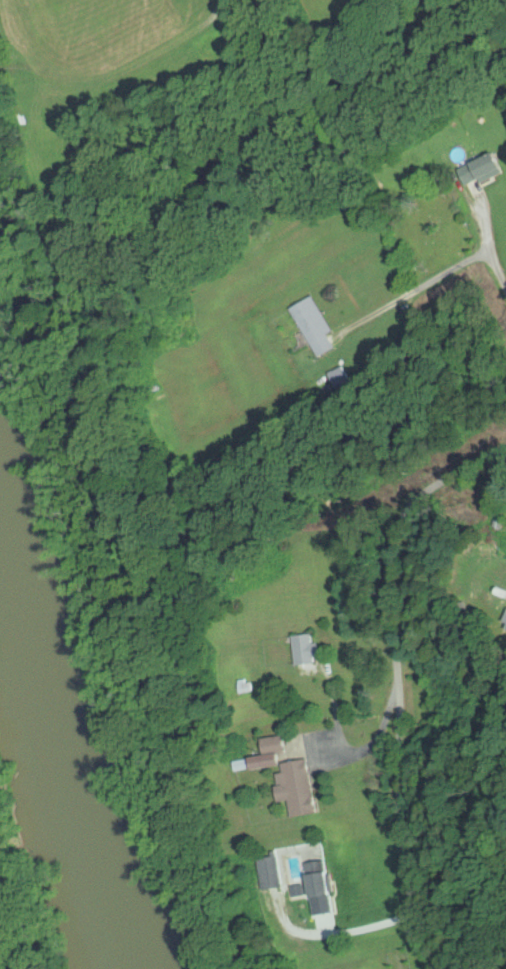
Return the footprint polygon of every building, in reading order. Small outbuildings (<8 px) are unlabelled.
[(498,153),(461,171),(469,189),(505,171),(505,168),(498,153)] [(329,335),(308,300),(293,309),(314,345),(329,335)] [(327,375),(335,389),(351,380),(343,366),(327,375)] [(297,666),(318,666),(318,635),(297,635),(297,666)] [(319,813),(311,759),(279,764),(285,803),(291,802),(293,817),(319,813)]
